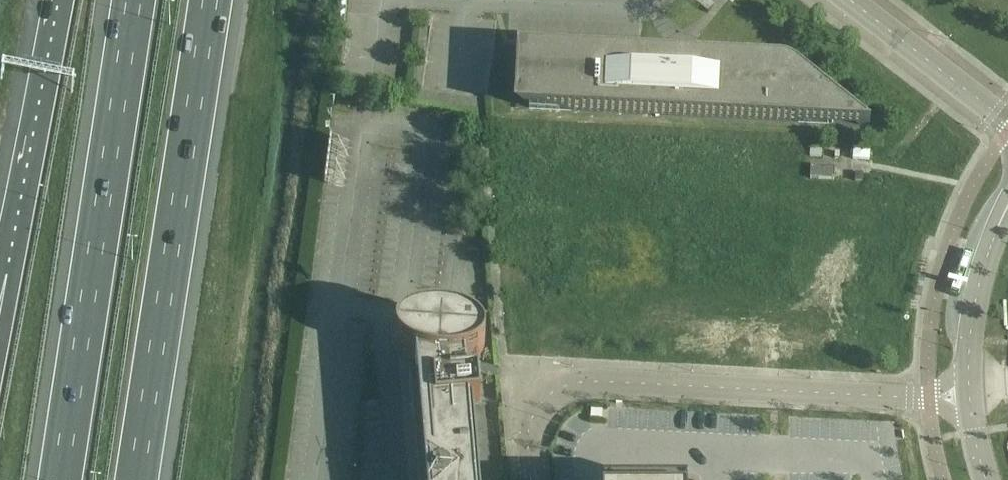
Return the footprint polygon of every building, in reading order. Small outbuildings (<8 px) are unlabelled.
[(517,47),(513,108),(529,109),(828,124),(869,126),(822,88),(809,77),(796,67),(793,65),(790,63),(786,62),(783,61),(780,60),(688,55),(688,54),(688,53),(687,52),(686,51),(685,50),(684,50),(683,50),(682,50),(681,50),(680,50),(679,51),(678,52),(677,53),(677,54),(677,55),(532,47),(517,47)] [(853,148),(853,159),(868,160),(869,150),(853,148)] [(834,180),(834,168),(810,167),(810,179),(834,180)] [(472,405),(479,404),(477,379),(465,380),(464,362),(467,361),(471,360),(474,358),(477,357),(479,354),(482,351),(483,348),(484,345),(484,341),(483,338),(481,335),(479,332),(477,330),(474,328),(470,326),(468,324),(461,321),(457,320),(453,319),(449,318),(443,317),(439,317),(433,317),(429,317),(425,317),(420,318),(416,319),(412,320),(407,322),(404,324),(401,326),(399,328),(397,330),(396,331),(396,333),(395,335),(394,336),(394,339),(395,341),(396,345),(398,347),(400,350),(403,353),(407,355),(410,357),(413,358),(415,359),(417,384),(412,384),(412,381),(408,381),(417,479),(478,479),(472,405)]
